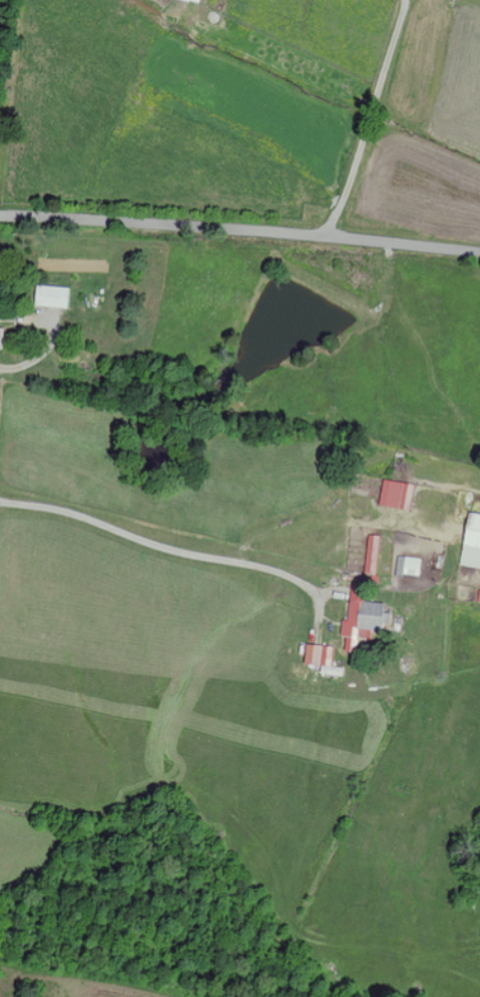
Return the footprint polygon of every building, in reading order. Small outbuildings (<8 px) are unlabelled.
[(34,306),(67,310),(70,289),(37,285),(34,306)] [(379,504),(409,510),(414,484),(384,478),(379,504)] [(479,568),(479,514),(468,512),(460,565),(479,568)] [(380,535),(368,534),(364,572),(372,573),(371,584),(375,584),(380,535)] [(419,576),(421,558),(398,555),(396,574),(419,576)] [(343,667),(331,666),(334,647),(306,643),(303,663),(321,665),(320,673),(342,676),(343,667)]
